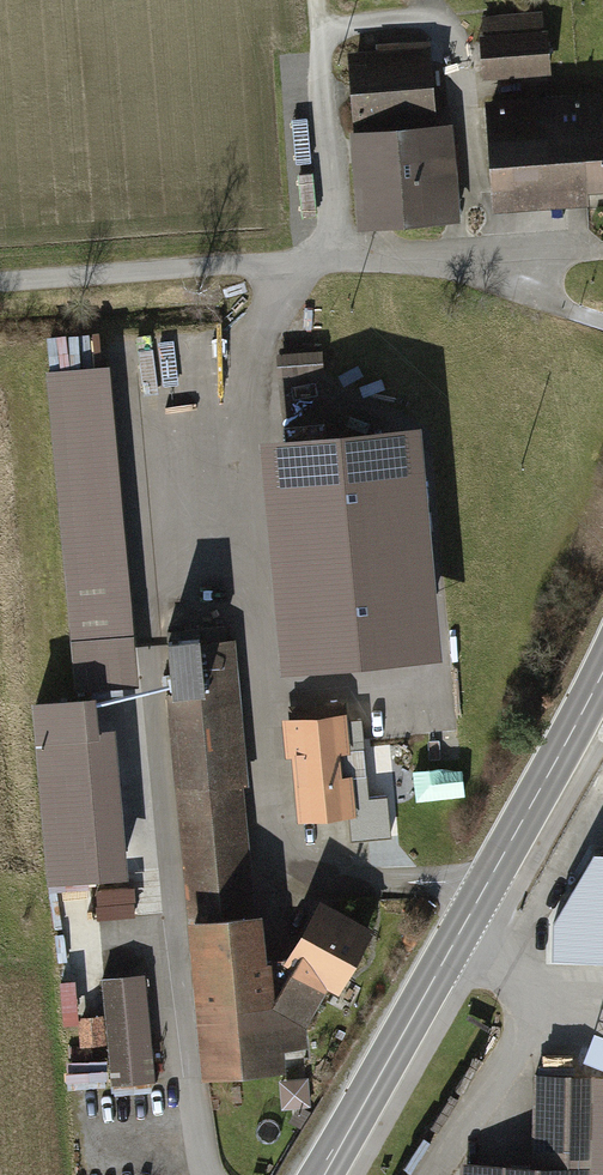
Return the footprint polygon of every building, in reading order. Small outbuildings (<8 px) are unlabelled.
[(540,15),(484,19),(488,69),(543,65),(540,15)] [(381,66),(354,68),(366,223),(443,217),(442,201),(421,202),(418,159),(433,158),(424,42),(379,46),(381,66)] [(491,106),(497,191),(602,184),(602,128),(581,129),(581,117),(601,116),(599,94),(577,95),(577,100),(491,106)] [(110,367),(48,372),(76,689),(138,684),(110,367)] [(424,430),(265,443),(285,676),(444,662),(424,430)] [(239,636),(166,644),(211,1080),(303,1070),(299,1045),(321,1044),(315,1023),(335,989),(351,997),(385,930),(330,900),(287,974),(280,915),(260,917),(246,790),(256,788),(239,636)] [(97,698),(33,704),(49,886),(128,880),(116,730),(100,732),(97,698)] [(353,715),(288,722),(292,763),(300,762),(307,823),(364,817),(353,715)] [(141,976),(108,979),(116,1084),(160,1080),(155,1006),(144,1007),(141,976)] [(543,1076),(541,1167),(468,1165),(467,1174),(602,1174),(602,1077),(543,1076)]
